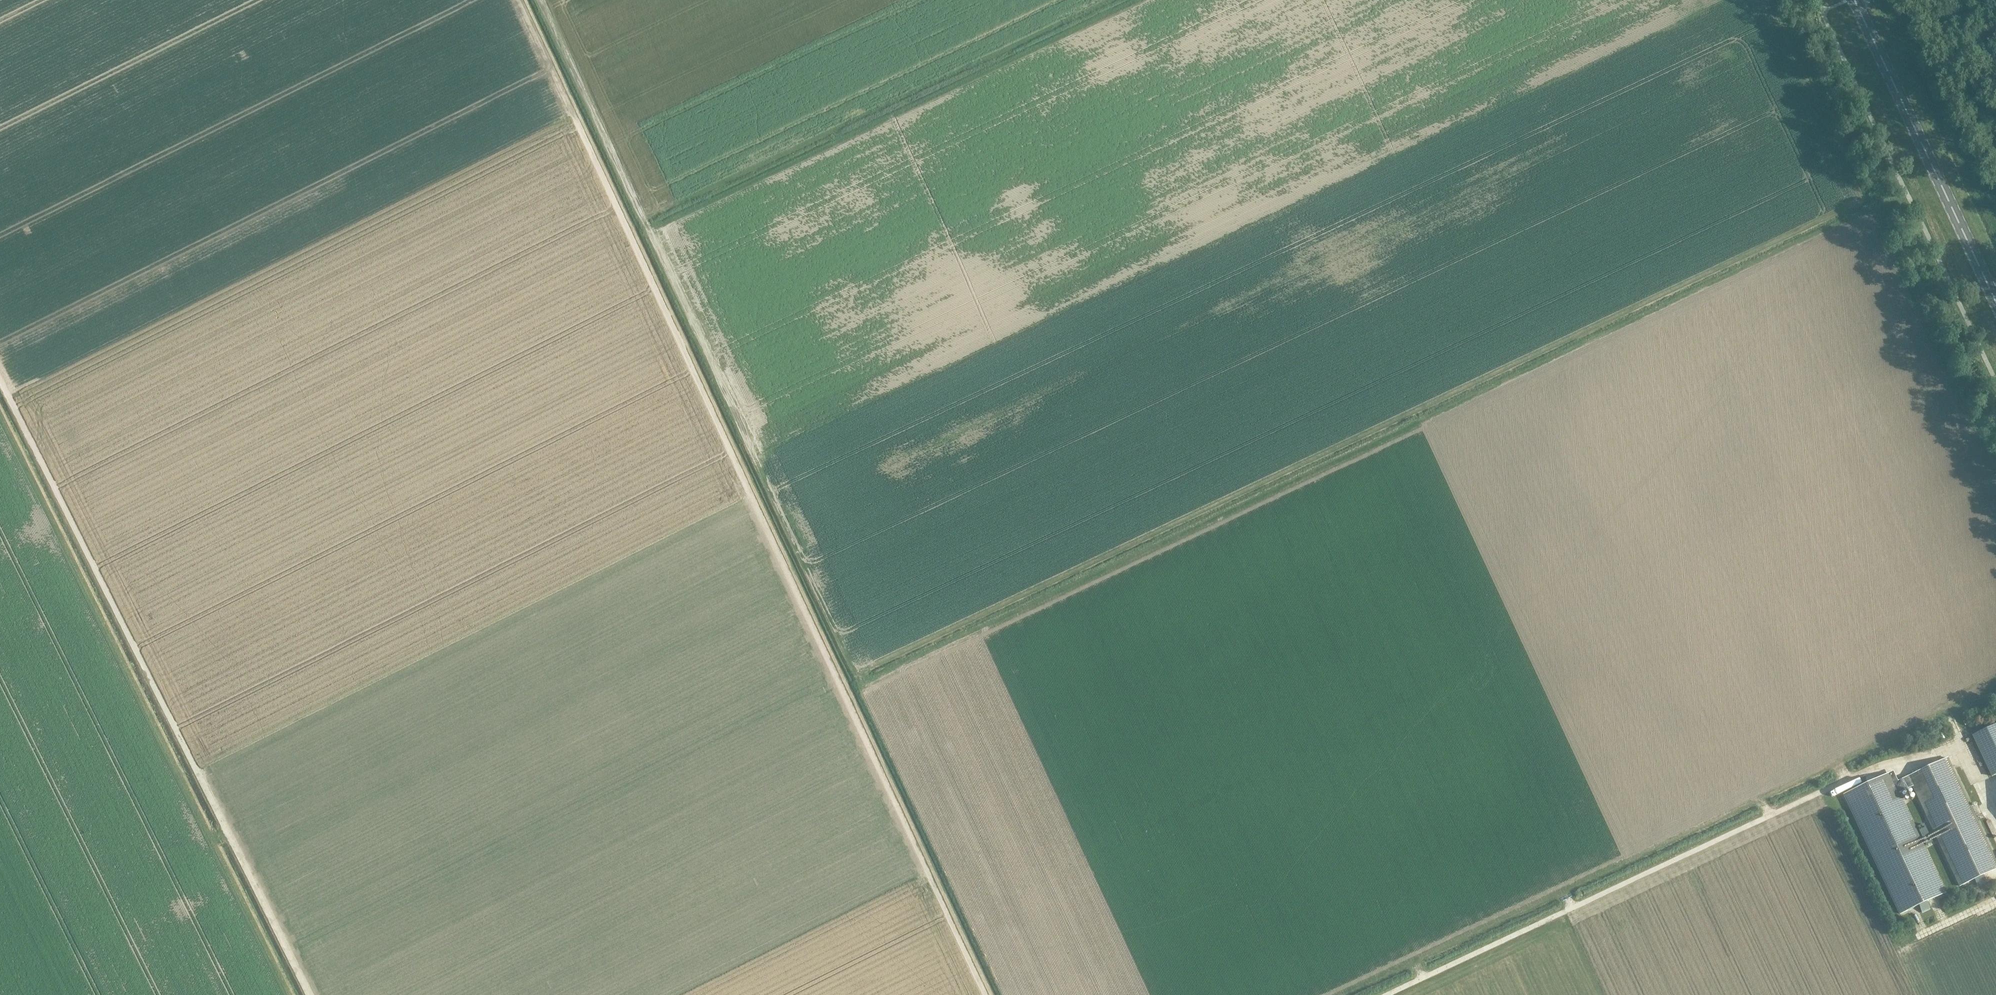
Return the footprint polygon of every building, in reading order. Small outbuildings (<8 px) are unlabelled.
[(1995,774),(1995,724),(1972,735),(1991,776),(1995,774)] [(1947,758),(1908,776),(1911,783),(1959,886),(1995,868),(1995,862),(1974,816),(1978,814),(1977,812),(1976,812),(1975,812),(1973,813),(1947,758)] [(1908,776),(1893,783),(1889,774),(1844,795),(1900,914),(1945,893),(1896,789),(1911,783),(1908,776)] [(1925,943),(1938,938),(1935,931),(1923,936),(1925,943)]
